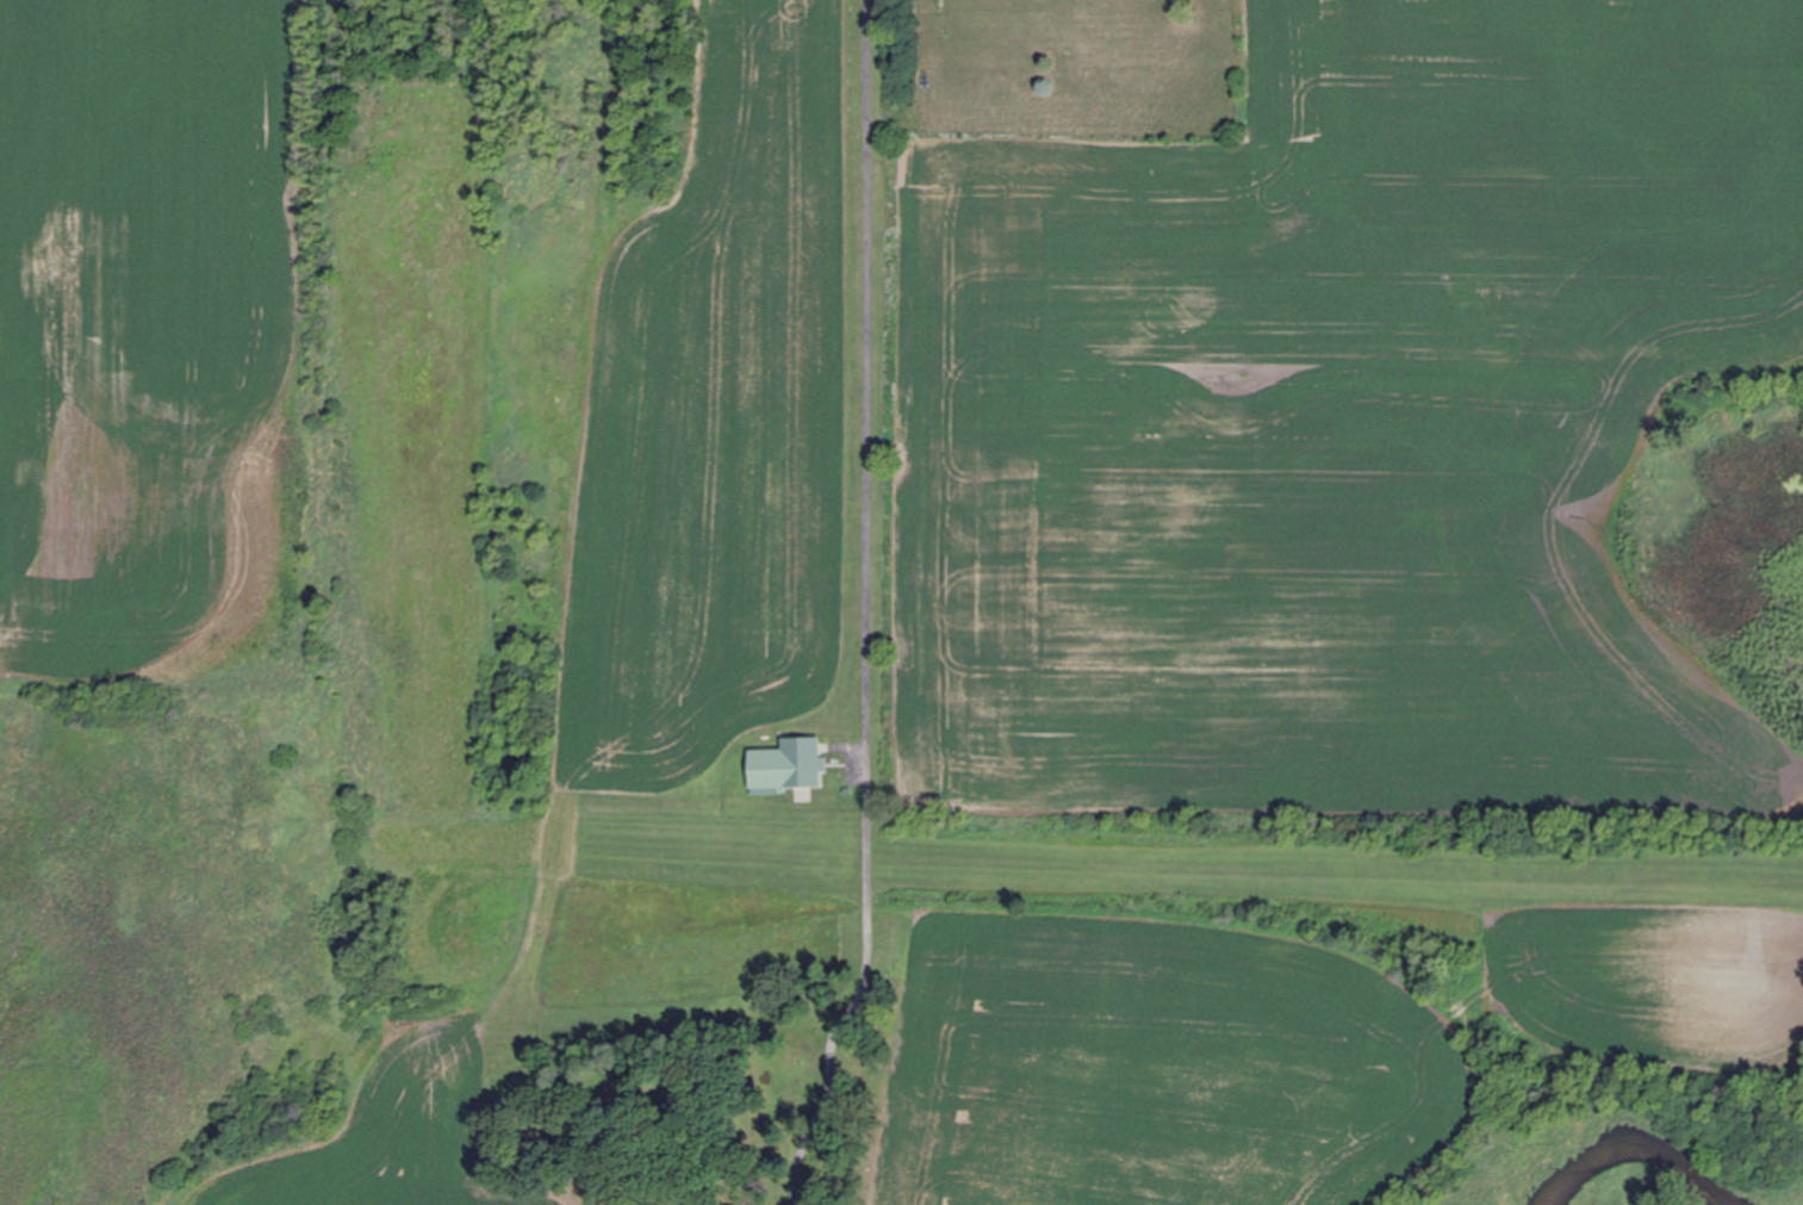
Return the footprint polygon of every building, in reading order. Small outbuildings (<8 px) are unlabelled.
[(784,739),(784,751),(750,752),(751,792),(824,790),(823,739),(784,739)]
